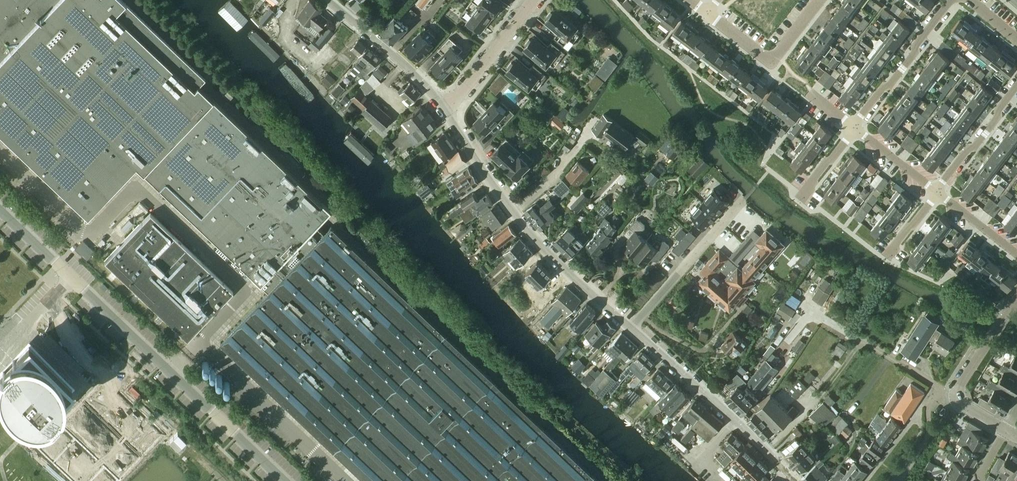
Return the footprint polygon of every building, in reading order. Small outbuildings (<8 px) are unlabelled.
[(589,471),(493,379),(331,225),(324,233),(316,225),(330,210),(322,203),(198,86),(205,78),(123,0),(58,0),(0,60),(0,133),(87,216),(136,166),(260,284),(261,284),(268,291),(220,342),(366,480),(599,480),(589,471)] [(58,0),(0,0),(0,60),(58,0)] [(479,31),(486,22),(488,23),(493,16),(473,0),(472,0),(460,16),(479,31)] [(493,16),(502,5),(496,0),(473,0),(493,16)] [(653,11),(662,0),(661,0),(647,0),(644,4),(653,11)] [(653,11),(663,19),(671,8),(662,0),(653,11)] [(841,6),(852,15),(859,5),(852,0),(842,0),(841,1),(843,3),(841,6)] [(926,11),(934,1),(934,0),(919,0),(916,4),(926,11)] [(309,1),(295,18),(314,33),(318,29),(326,19),(318,12),(320,10),(309,1)] [(625,7),(628,11),(633,6),(630,3),(625,7)] [(256,17),(262,22),(272,10),(266,5),(256,17)] [(841,6),(833,16),(844,24),(852,15),(841,6)] [(663,19),(672,26),(681,15),(671,8),(663,19)] [(554,38),(568,48),(579,34),(574,30),(577,27),(555,9),(552,13),(551,11),(546,17),(548,18),(545,22),(558,32),(554,38)] [(904,19),(914,27),(918,22),(908,14),(904,19)] [(379,33),(393,45),(408,28),(394,16),(379,33)] [(833,16),(826,25),(837,34),(844,24),(833,16)] [(638,21),(641,25),(646,20),(643,17),(638,21)] [(641,25),(645,29),(649,24),(646,20),(641,25)] [(899,20),(891,30),(902,39),(910,29),(899,20)] [(951,31),(961,39),(971,26),(965,21),(963,23),(959,20),(951,31)] [(479,31),(481,32),(488,23),(486,22),(479,31)] [(673,32),(683,40),(693,27),(686,22),(685,24),(681,22),(673,32)] [(826,25),(819,35),(829,43),(837,34),(826,25)] [(970,46),(979,35),(975,32),(977,30),(971,26),(961,39),(970,46)] [(326,27),(315,40),(314,41),(321,47),(334,33),(326,27)] [(683,40),(692,47),(700,37),(697,34),(699,32),(693,27),(683,40)] [(247,35),(273,61),(280,55),(254,29),(247,35)] [(418,59),(422,63),(433,51),(428,47),(432,43),(436,38),(425,29),(421,33),(406,49),(407,50),(407,52),(410,55),(412,55),(418,60),(418,59)] [(891,30),(884,40),(895,48),(902,39),(891,30)] [(819,35),(811,44),(824,55),(832,45),(829,43),(819,35)] [(980,53),(988,42),(979,35),(970,46),(980,53)] [(440,75),(443,78),(462,57),(459,54),(463,49),(450,37),(438,50),(443,55),(431,67),(435,70),(433,71),(438,76),(440,75)] [(549,63),(554,67),(565,52),(551,41),(547,47),(533,37),(531,40),(529,39),(525,45),(526,46),(524,49),(546,67),(549,63)] [(692,47),(702,55),(710,44),(700,37),(692,47)] [(307,45),(316,53),(320,47),(314,41),(315,39),(314,38),(307,45)] [(351,48),(359,54),(366,46),(358,40),(351,48)] [(884,40),(876,49),(890,59),(894,53),(892,52),(895,48),(884,40)] [(939,46),(948,54),(952,48),(943,41),(939,46)] [(977,57),(987,64),(998,50),(988,42),(980,53),(977,57)] [(702,55),(711,62),(720,51),(710,44),(702,55)] [(802,52),(815,62),(818,57),(823,61),(826,56),(824,55),(811,44),(809,48),(807,46),(802,52)] [(357,74),(362,69),(374,53),(368,48),(351,68),(357,74)] [(869,59),(880,67),(883,64),(885,66),(890,59),(876,49),(869,59)] [(993,64),(999,68),(1009,55),(1003,50),(1001,52),(998,50),(987,64),(986,65),(990,68),(993,64)] [(711,62),(721,70),(729,59),(720,51),(711,62)] [(930,61),(941,69),(949,59),(938,51),(935,54),(933,53),(928,59),(930,61)] [(796,64),(807,72),(815,62),(802,52),(797,58),(799,60),(796,64)] [(362,75),(367,80),(370,76),(368,74),(381,59),(374,53),(362,69),(365,71),(362,75)] [(999,68),(1009,76),(1016,65),(1013,62),(1015,60),(1009,55),(999,68)] [(721,70),(730,77),(739,66),(729,59),(721,70)] [(862,68),(873,77),(880,67),(869,59),(862,68)] [(531,86),(536,90),(547,75),(533,64),(529,70),(515,60),(513,63),(511,62),(507,67),(508,69),(506,72),(528,90),(531,86)] [(923,70),(934,79),(941,69),(930,61),(923,70)] [(304,98),(309,102),(315,96),(313,91),(292,68),(285,62),(278,68),(283,75),(304,98)] [(730,77),(740,84),(748,73),(739,66),(730,77)] [(852,76),(854,78),(865,86),(873,77),(862,68),(859,66),(852,76)] [(916,80),(926,88),(934,79),(923,70),(916,80)] [(818,81),(823,85),(831,75),(826,71),(818,81)] [(362,111),(382,129),(392,118),(372,100),(365,94),(381,82),(374,72),(370,76),(367,80),(351,97),(364,109),(362,111)] [(740,84),(749,92),(759,79),(753,74),(751,76),(748,73),(740,84)] [(823,85),(828,89),(836,79),(831,75),(823,85)] [(847,87),(858,96),(860,98),(865,91),(862,90),(865,86),(854,78),(847,87)] [(987,84),(997,91),(1001,86),(991,78),(987,84)] [(749,92),(759,99),(767,88),(764,86),(765,84),(759,79),(749,92)] [(908,89),(919,98),(926,88),(916,80),(908,89)] [(410,83),(421,93),(422,92),(411,81),(410,83)] [(398,91),(411,103),(421,93),(410,83),(405,88),(403,86),(398,91)] [(974,94),(985,103),(992,93),(982,85),(974,94)] [(839,97),(850,106),(858,96),(847,87),(839,97)] [(220,93),(229,101),(233,96),(224,88),(220,93)] [(763,100),(773,108),(782,97),(772,89),(763,100)] [(901,99),(912,107),(919,98),(908,89),(901,99)] [(967,104),(977,112),(985,103),(974,94),(967,104)] [(773,108),(783,115),(793,102),(786,97),(785,99),(782,97),(773,108)] [(893,108),(904,117),(912,107),(901,99),(893,108)] [(483,131),(486,133),(497,121),(502,126),(514,113),(501,101),(497,105),(494,102),(474,123),(477,126),(476,127),(481,132),(483,131)] [(783,115),(792,123),(801,112),(797,109),(799,107),(793,102),(783,115)] [(959,113),(970,122),(977,112),(967,104),(959,113)] [(403,120),(411,130),(430,115),(425,108),(423,109),(420,106),(403,120)] [(889,110),(884,116),(897,126),(904,117),(893,108),(891,112),(889,110)] [(803,116),(808,120),(811,117),(806,112),(803,116)] [(952,123),(963,131),(970,122),(959,113),(952,123)] [(604,133),(625,148),(633,136),(603,114),(592,129),(602,136),(604,133)] [(411,130),(419,140),(436,126),(434,123),(436,122),(430,115),(411,130)] [(879,127),(889,136),(892,132),(895,134),(900,128),(897,126),(884,116),(879,122),(881,124),(879,127)] [(813,134),(824,142),(832,133),(816,121),(809,131),(813,134)] [(944,133),(955,141),(963,131),(952,123),(944,133)] [(1016,143),(1016,128),(1013,125),(1006,134),(1016,143)] [(562,147),(568,151),(575,140),(579,133),(574,130),(562,147)] [(342,140),(367,163),(375,154),(351,131),(342,140)] [(432,141),(445,159),(457,150),(444,132),(432,141)] [(635,138),(646,146),(651,140),(640,132),(635,138)] [(937,142),(948,150),(955,141),(944,133),(937,142)] [(806,143),(817,152),(824,142),(813,134),(806,143)] [(998,144),(1009,152),(1016,143),(1006,134),(998,144)] [(901,145),(906,149),(913,139),(908,135),(901,145)] [(505,169),(523,150),(523,149),(521,152),(506,138),(490,156),(505,169)] [(906,149),(911,153),(919,143),(913,139),(906,149)] [(664,152),(673,161),(683,150),(674,141),(664,152)] [(930,152),(941,160),(948,150),(937,142),(930,152)] [(798,153),(809,161),(817,152),(806,143),(798,153)] [(991,153),(1002,162),(1009,152),(998,144),(991,153)] [(505,169),(516,179),(534,159),(523,150),(505,169)] [(446,163),(452,172),(467,162),(459,151),(446,163)] [(922,161),(933,170),(941,160),(930,152),(922,161)] [(791,163),(802,171),(809,161),(798,153),(791,163)] [(984,163),(995,171),(1002,162),(991,153),(984,163)] [(847,165),(858,174),(865,164),(854,155),(852,159),(849,157),(844,163),(847,165)] [(687,170),(696,178),(709,165),(700,157),(687,170)] [(566,175),(578,184),(589,171),(578,161),(566,175)] [(839,175),(850,183),(858,174),(847,165),(844,163),(840,169),(842,171),(839,175)] [(976,172),(987,181),(995,171),(984,163),(976,172)] [(452,189),(474,174),(469,166),(453,177),(452,175),(446,179),(452,189)] [(592,199),(596,203),(622,175),(618,171),(592,199)] [(967,180),(980,190),(987,181),(976,172),(974,176),(972,174),(967,180)] [(460,189),(463,193),(479,182),(474,174),(452,189),(454,193),(460,189)] [(871,183),(876,187),(883,178),(878,174),(871,183)] [(832,184),(843,193),(850,183),(839,175),(832,184)] [(876,187),(881,191),(888,182),(883,178),(876,187)] [(562,179),(557,184),(566,194),(571,189),(562,179)] [(961,192),(972,200),(980,190),(967,180),(962,186),(964,188),(961,192)] [(824,194),(835,202),(843,193),(832,184),(830,182),(825,188),(827,190),(824,194)] [(557,184),(552,188),(561,198),(566,194),(557,184)] [(714,188),(702,202),(717,215),(729,201),(714,188)] [(464,204),(450,213),(453,217),(459,212),(478,199),(476,196),(477,195),(475,192),(473,192),(461,200),(464,204)] [(901,192),(893,201),(907,212),(912,205),(909,204),(912,200),(901,192)] [(478,199),(459,212),(466,222),(493,204),(487,194),(478,199)] [(532,221),(540,229),(554,217),(548,210),(555,204),(550,198),(540,207),(536,211),(539,215),(532,221)] [(983,208),(988,212),(996,203),(991,199),(983,208)] [(846,211),(851,215),(859,205),(854,201),(846,211)] [(886,211),(897,219),(900,216),(902,218),(907,212),(893,201),(886,211)] [(717,215),(702,202),(690,215),(705,228),(717,215)] [(525,212),(532,221),(539,215),(536,211),(540,207),(536,203),(525,212)] [(988,212),(993,216),(1001,207),(996,203),(988,212)] [(482,215),(493,229),(507,218),(496,204),(482,215)] [(879,220),(890,229),(897,219),(886,211),(879,220)] [(104,260),(187,339),(233,291),(150,212),(104,260)] [(855,217),(860,222),(863,218),(858,214),(855,217)] [(1015,233),(1016,230),(1016,219),(1012,215),(1004,225),(1015,233)] [(932,226),(943,235),(951,225),(940,216),(937,220),(934,218),(930,224),(932,226)] [(622,246),(634,256),(646,240),(639,234),(640,232),(641,232),(645,228),(644,224),(640,220),(639,221),(636,218),(623,234),(628,238),(622,246)] [(871,230),(882,239),(890,229),(879,220),(871,230)] [(586,245),(591,250),(613,224),(610,221),(604,229),(601,227),(586,245)] [(347,226),(355,234),(359,230),(351,222),(347,226)] [(457,236),(461,239),(474,228),(471,224),(457,236)] [(493,235),(501,246),(516,234),(508,224),(493,235)] [(561,250),(569,243),(583,228),(582,226),(579,229),(573,224),(561,235),(554,243),(561,250)] [(591,250),(597,255),(614,234),(611,232),(616,226),(613,224),(591,250)] [(925,236),(936,244),(943,235),(932,226),(925,236)] [(561,250),(569,258),(577,250),(576,250),(578,249),(588,239),(582,233),(585,230),(583,228),(569,243),(561,250)] [(703,275),(698,281),(730,310),(736,303),(739,306),(747,297),(744,293),(755,281),(753,280),(784,244),(767,229),(756,241),(761,246),(741,269),(719,250),(700,272),(703,275)] [(696,236),(689,230),(672,250),(679,255),(696,236)] [(357,235),(366,244),(370,239),(361,231),(357,235)] [(954,243),(959,247),(967,237),(961,233),(954,243)] [(917,245),(928,254),(936,244),(925,236),(917,245)] [(478,244),(482,249),(490,243),(486,238),(478,244)] [(504,252),(511,259),(526,245),(520,238),(505,251),(504,252)] [(634,256),(645,265),(652,258),(657,262),(669,247),(669,244),(664,241),(662,241),(661,243),(657,240),(652,245),(646,240),(634,256)] [(969,260),(978,249),(974,247),(976,245),(970,240),(960,252),(969,260)] [(908,261),(920,270),(926,263),(923,261),(928,254),(917,245),(915,244),(910,250),(912,251),(910,255),(911,256),(908,261)] [(511,259),(517,266),(532,252),(526,245),(511,259)] [(977,269),(979,267),(989,254),(983,250),(981,252),(978,249),(969,260),(966,264),(970,267),(972,265),(977,269)] [(487,259),(491,264),(499,258),(495,253),(487,259)] [(981,276),(985,279),(997,264),(993,261),(995,259),(989,254),(979,267),(984,272),(981,276)] [(537,261),(526,273),(540,287),(541,286),(541,285),(543,284),(545,282),(552,275),(537,261)] [(993,278),(998,282),(1008,269),(1002,265),(1000,267),(997,264),(985,279),(989,283),(993,278)] [(998,282),(1008,290),(1016,279),(1012,276),(1014,274),(1008,269),(998,282)] [(567,286),(552,301),(555,303),(542,317),(550,324),(561,312),(562,313),(563,311),(567,314),(581,299),(567,286)] [(812,297),(824,305),(831,294),(819,286),(812,297)] [(987,296),(997,304),(1001,298),(991,291),(987,296)] [(598,313),(587,303),(570,320),(582,331),(598,313)] [(778,312),(789,320),(795,311),(783,304),(778,312)] [(740,314),(744,318),(753,309),(748,305),(740,314)] [(903,348),(902,350),(915,359),(928,338),(935,328),(922,319),(921,320),(921,321),(909,339),(903,348)] [(592,348),(595,351),(616,327),(608,321),(602,327),(596,321),(584,335),(595,345),(592,348)] [(935,328),(928,338),(934,342),(933,344),(946,352),(954,340),(935,328)] [(732,351),(737,354),(747,343),(732,330),(726,337),(728,338),(726,340),(722,345),(722,346),(722,348),(726,351),(728,351),(730,353),(732,351)] [(608,346),(617,354),(630,340),(622,332),(608,346)] [(611,361),(615,365),(621,358),(625,362),(638,347),(630,340),(617,354),(611,361)] [(831,353),(840,359),(847,348),(839,342),(831,353)] [(5,400),(8,402),(9,404),(10,405),(11,406),(13,407),(14,409),(16,409),(32,425),(41,416),(44,415),(46,414),(47,414),(49,413),(51,412),(50,410),(51,410),(52,409),(53,408),(54,407),(55,406),(56,404),(57,403),(57,402),(60,403),(60,401),(61,399),(62,398),(62,396),(62,395),(62,393),(72,384),(55,368),(54,367),(53,365),(52,364),(50,363),(49,361),(48,360),(46,359),(45,358),(28,343),(19,352),(16,353),(14,354),(9,356),(10,358),(9,359),(7,360),(6,361),(4,364),(3,366),(1,365),(0,367),(0,395),(5,400)] [(620,375),(616,380),(619,383),(629,373),(632,375),(636,371),(648,357),(642,351),(629,365),(620,375)] [(1004,372),(1013,377),(1016,372),(1016,373),(1016,356),(1009,367),(1004,364),(1001,370),(1004,372)] [(648,357),(636,371),(639,374),(633,380),(636,384),(643,377),(642,376),(654,363),(648,357)] [(733,407),(742,415),(754,402),(751,399),(755,394),(756,395),(778,370),(766,360),(744,387),(745,388),(743,391),(744,392),(738,398),(740,400),(733,407)] [(578,362),(573,367),(579,372),(586,365),(581,361),(579,363),(578,362)] [(603,395),(616,380),(620,375),(608,365),(602,372),(591,385),(603,395)] [(647,381),(662,395),(673,382),(658,368),(647,381)] [(1001,393),(1004,388),(1015,395),(1016,391),(1016,380),(1013,377),(1004,372),(997,384),(990,380),(987,385),(995,390),(1001,393)] [(589,373),(583,380),(589,385),(595,379),(589,373)] [(725,399),(733,407),(740,400),(738,398),(744,392),(743,391),(740,388),(742,386),(740,384),(742,382),(735,376),(727,384),(733,390),(725,399)] [(786,390),(796,399),(807,387),(798,378),(786,390)] [(38,450),(71,480),(120,480),(164,434),(126,398),(110,382),(106,379),(38,450)] [(884,408),(904,422),(924,392),(911,383),(903,394),(896,389),(884,408)] [(666,407),(682,391),(675,384),(655,404),(658,407),(662,403),(666,407)] [(995,406),(1005,412),(1012,400),(1001,393),(995,390),(988,401),(981,397),(978,403),(992,411),(995,406)] [(626,401),(631,406),(640,396),(634,391),(626,401)] [(666,415),(670,418),(689,398),(682,391),(666,407),(671,411),(666,415)] [(770,395),(755,412),(764,420),(775,432),(791,416),(793,417),(798,412),(793,406),(787,411),(770,395)] [(829,395),(809,414),(818,423),(822,420),(826,424),(836,415),(828,407),(835,401),(829,395)] [(682,414),(693,424),(706,408),(695,399),(682,414)] [(681,438),(695,451),(706,438),(709,440),(723,423),(706,408),(693,424),(692,426),(681,438)] [(755,412),(747,421),(755,429),(764,420),(755,412)] [(874,420),(894,435),(901,426),(891,418),(887,423),(885,421),(886,420),(878,413),(874,420)] [(840,432),(846,437),(852,431),(846,425),(849,422),(843,417),(832,429),(838,434),(840,432)] [(672,426),(678,431),(684,424),(678,419),(672,426)] [(755,429),(764,439),(770,433),(772,435),(775,432),(764,420),(755,429)] [(876,437),(886,445),(894,435),(874,420),(870,425),(874,429),(876,429),(880,431),(876,437)] [(969,421),(960,437),(965,440),(973,444),(972,445),(982,450),(988,439),(979,434),(982,429),(969,421)] [(792,430),(798,437),(802,434),(796,427),(792,430)] [(720,444),(733,456),(744,444),(731,432),(720,444)] [(962,445),(956,455),(963,460),(973,466),(979,455),(970,449),(972,445),(973,444),(965,440),(960,437),(957,442),(962,445)] [(801,440),(784,455),(785,456),(790,461),(790,462),(792,464),(791,464),(791,465),(809,449),(802,441),(802,440),(801,440)] [(862,446),(877,457),(884,448),(873,440),(869,445),(865,442),(862,446)] [(859,459),(869,467),(877,457),(862,446),(858,443),(855,447),(863,453),(859,459)] [(750,480),(755,480),(768,468),(759,459),(745,445),(730,461),(725,465),(740,480),(744,475),(750,480)] [(799,472),(800,473),(817,457),(816,457),(809,449),(791,465),(792,465),(792,464),(794,467),(799,472)] [(953,461),(947,471),(964,480),(970,470),(960,465),(963,460),(956,455),(951,452),(947,458),(953,461)] [(1014,467),(1016,463),(1016,456),(1009,452),(1004,461),(998,458),(991,471),(997,474),(1000,469),(1009,475),(1014,467)] [(848,470),(860,479),(867,470),(855,461),(856,460),(849,454),(846,460),(852,465),(848,470)] [(804,480),(824,480),(827,478),(818,468),(824,462),(821,460),(815,465),(801,478),(804,480)] [(1014,467),(1009,475),(1006,480),(1013,480),(1015,478),(1016,479),(1016,469),(1014,467)] [(860,479),(848,470),(844,475),(838,470),(834,475),(840,480),(839,480),(858,480),(860,479)] [(934,480),(964,480),(947,471),(941,480),(936,478),(934,480)]
